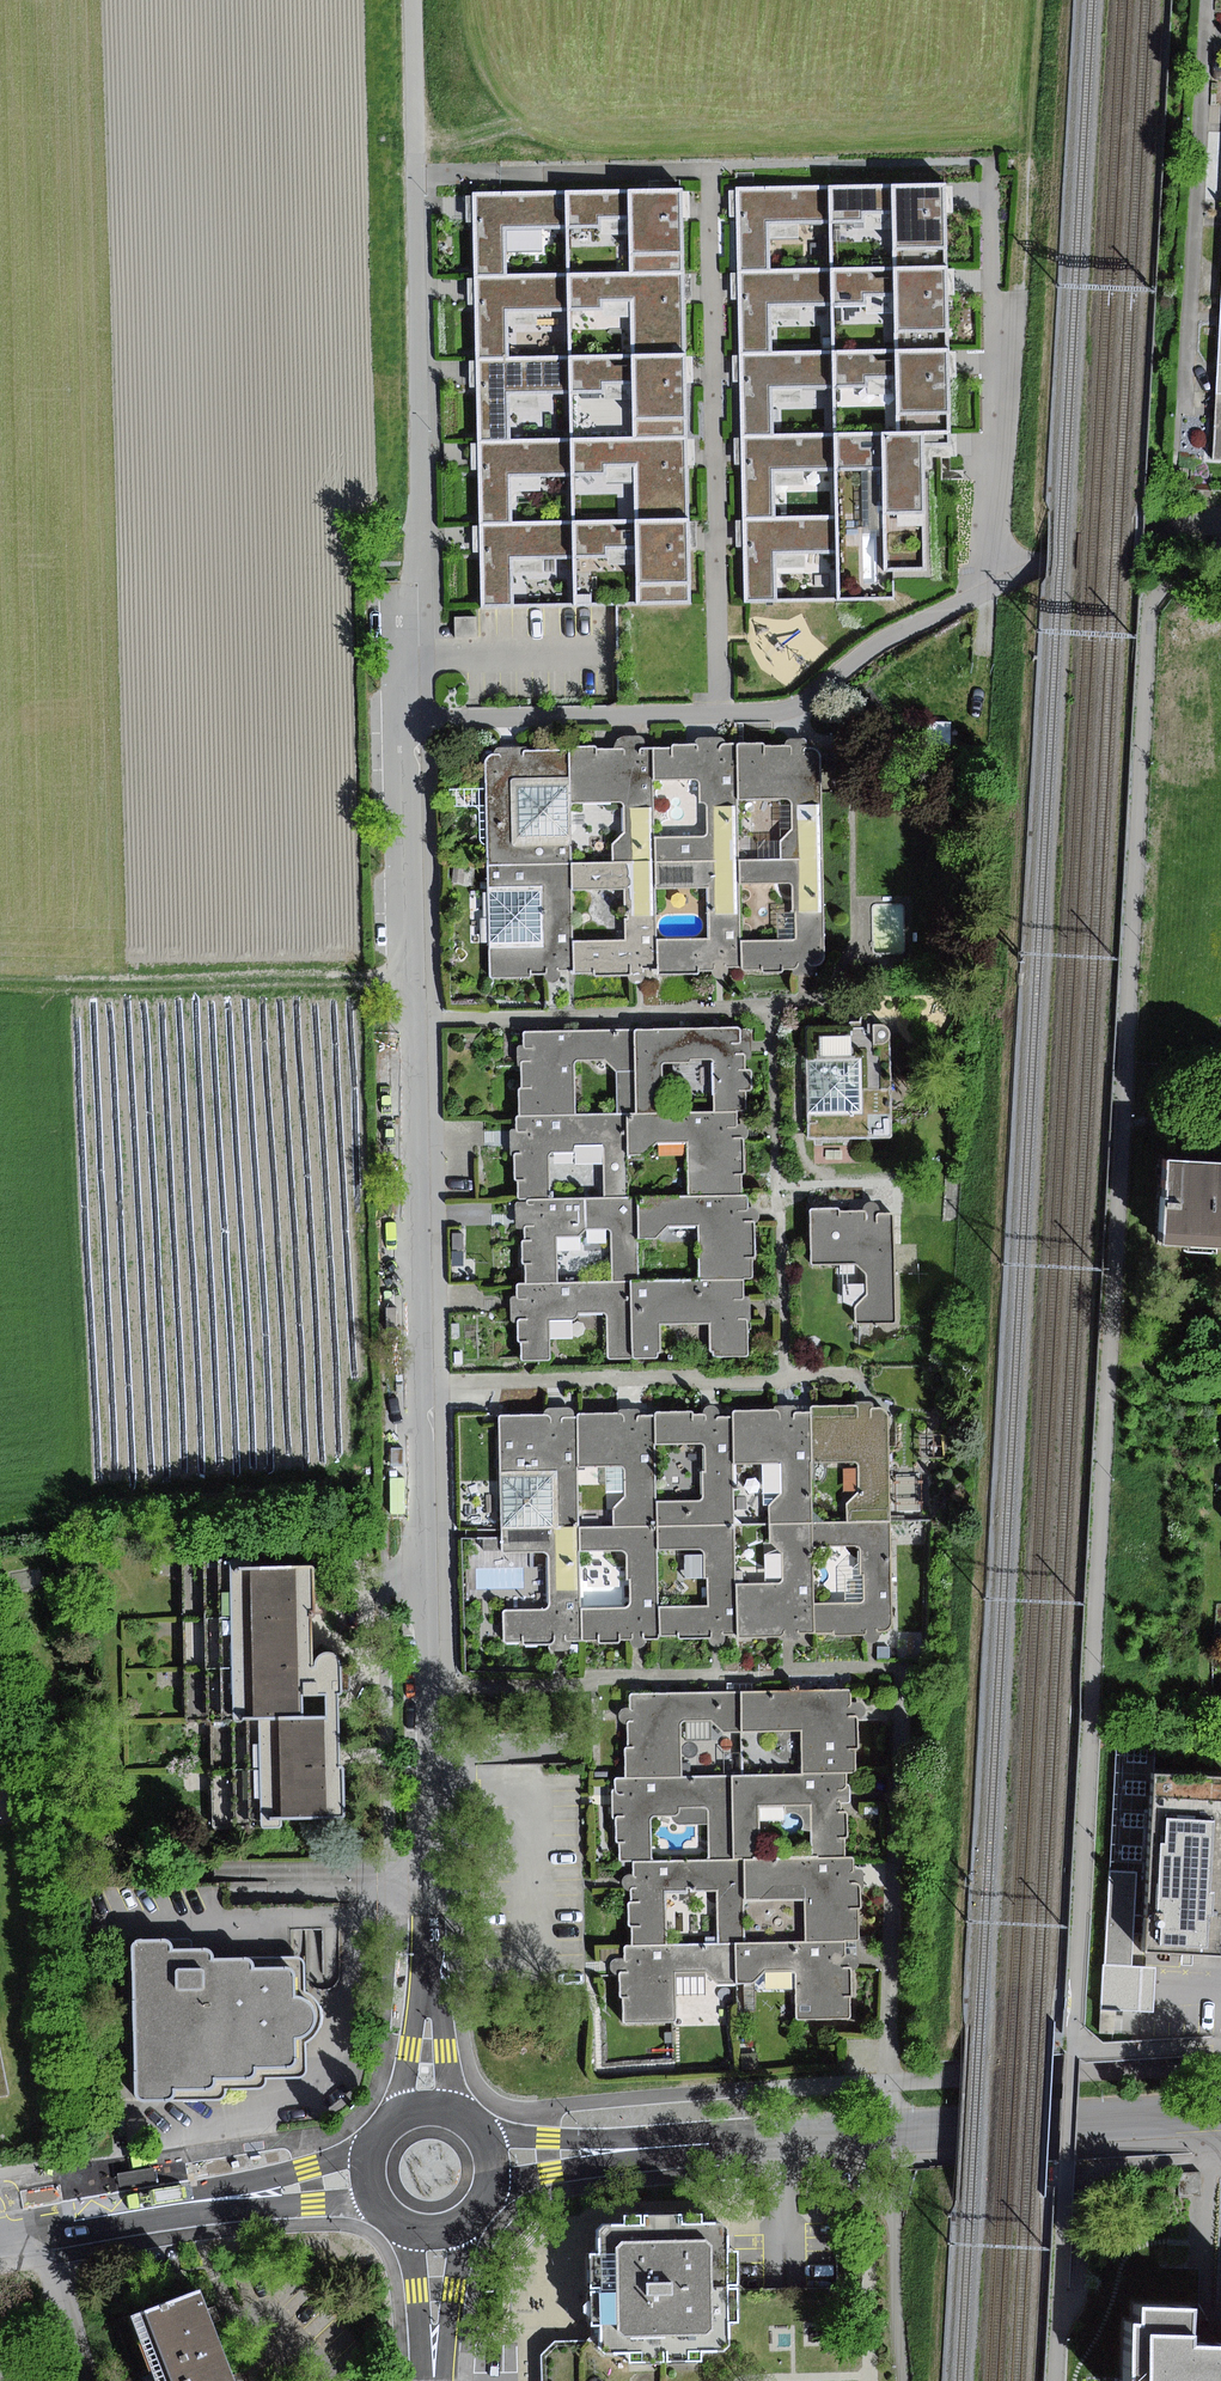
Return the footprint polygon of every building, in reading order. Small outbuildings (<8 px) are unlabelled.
[(947,182),(830,185),(830,220),(862,219),(862,212),(894,212),(895,269),(949,268),(947,200),(947,182)] [(737,202),(739,271),(771,270),(770,221),(830,220),(830,185),(737,188),(737,202)] [(684,188),(566,190),(567,225),(598,225),(598,216),(629,215),(630,274),(685,274),(684,204),(684,188)] [(473,208),(476,276),(507,275),(506,227),(567,225),(566,190),(473,193),(473,208)] [(895,269),(833,269),(834,307),(867,306),(866,297),(895,296),(896,350),(949,349),(949,281),(949,268),(895,269)] [(739,285),(741,352),(772,352),(772,307),(834,307),(833,269),(771,270),(739,271),(739,285)] [(630,274),(571,275),(571,308),(601,308),(601,299),(634,298),(635,356),(686,356),(685,286),(685,274),(630,274)] [(476,290),(478,358),(509,358),(508,310),(571,308),(571,275),(507,275),(476,276),(476,290)] [(896,350),(832,351),(833,389),(868,389),(867,378),(898,377),(899,433),(950,432),(950,366),(949,349),(896,350)] [(741,368),(742,436),(776,436),(775,389),(833,389),(832,351),(772,352),(741,352),(741,368)] [(635,356),(573,357),(573,391),(604,391),(603,382),(634,382),(634,438),(688,437),(687,369),(686,356),(635,356)] [(478,373),(481,442),(512,441),(511,392),(573,391),(573,357),(509,358),(478,358),(478,373)] [(899,433),(835,435),(836,469),(883,469),(885,571),(928,570),(926,457),(925,444),(950,444),(950,432),(899,433)] [(742,451),(743,518),(777,518),(776,470),(836,469),(835,435),(776,436),(742,436),(742,451)] [(634,438),(571,440),(572,475),(604,474),(604,464),(639,463),(641,517),(690,516),(688,454),(688,437),(634,438)] [(481,456),(482,521),(515,520),(514,477),(572,475),(571,440),(512,441),(481,442),(481,456)] [(641,517),(572,518),(573,559),(606,558),(606,545),(637,544),(638,605),(692,604),(691,537),(690,516),(641,517)] [(744,534),(745,602),(778,602),(777,553),(837,552),(836,516),(777,518),(743,518),(744,534)] [(483,538),(484,604),(516,604),(516,560),(573,559),(572,518),(515,520),(482,521),(483,538)] [(476,617),(455,617),(456,639),(476,638),(476,617)] [(951,721),(928,722),(928,744),(951,744),(951,721)] [(762,743),(738,744),(739,799),(786,798),(789,799),(791,801),(792,803),(793,829),(781,840),(781,858),(823,857),(821,755),(817,750),(814,748),(805,749),(804,750),(804,754),(799,754),(792,754),(792,748),(792,746),(791,745),(765,746),(764,744),(762,743)] [(655,838),(655,860),(740,859),(739,799),(738,744),(723,744),(721,745),(720,747),(720,750),(710,750),(699,750),(698,747),(698,745),(697,744),(673,745),(673,746),(673,748),(654,749),(654,778),(697,779),(699,780),(700,782),(701,802),(703,802),(706,802),(708,805),(707,834),(706,837),(704,837),(655,838)] [(613,843),(614,861),(655,860),(655,838),(654,778),(654,749),(642,749),(641,749),(640,751),(640,754),(632,754),(625,754),(625,751),(624,749),(623,749),(596,749),(596,747),(595,746),(571,746),(569,748),(569,750),(570,803),(619,802),(621,803),(624,804),(624,806),(625,832),(613,843)] [(486,760),(487,863),(569,861),(570,803),(569,750),(525,751),(524,752),(524,757),(513,758),(503,758),(502,756),(499,754),(494,754),(491,755),(486,760)] [(741,941),(742,967),(743,968),(744,970),(745,970),(762,970),(763,972),(764,973),(781,973),(783,972),(784,971),(784,969),(796,969),(798,967),(799,965),(799,962),(804,962),(809,962),(812,965),(818,966),(820,965),(824,960),(825,957),(823,857),(781,858),(740,859),(740,883),(789,882),(792,884),(793,886),(795,939),(741,941)] [(656,939),(657,968),(657,975),(697,975),(699,974),(699,971),(714,971),(715,970),(715,964),(721,964),(726,964),(726,966),(728,967),(742,967),(741,941),(740,883),(740,859),(655,860),(655,891),(706,890),(707,938),(656,939)] [(572,941),(572,969),(573,974),(594,974),(595,975),(596,976),(629,975),(631,975),(631,973),(631,966),(637,966),(642,966),(642,967),(643,969),(657,968),(656,939),(655,891),(655,860),(614,861),(569,861),(570,892),(624,890),(626,940),(572,941)] [(569,861),(487,863),(490,976),(491,978),(493,979),(529,977),(530,976),(531,975),(545,974),(547,973),(547,972),(547,968),(552,968),(558,967),(559,969),(560,970),(572,969),(572,941),(570,892),(569,861)] [(903,905),(901,904),(874,904),(873,906),(872,908),(874,951),(875,953),(877,954),(901,953),(903,952),(904,950),(904,907),(903,905)] [(807,1028),(808,1137),(809,1138),(810,1139),(890,1138),(891,1137),(892,1135),(891,1033),(888,1028),(885,1025),(882,1024),(874,1024),(874,1033),(867,1033),(866,1033),(865,1031),(865,1027),(863,1027),(863,1023),(862,1022),(861,1021),(851,1021),(850,1022),(849,1023),(849,1025),(809,1026),(808,1027),(807,1028)] [(738,1027),(635,1029),(637,1113),(664,1113),(663,1065),(663,1064),(665,1063),(691,1062),(690,1059),(712,1058),(713,1059),(713,1060),(715,1112),(738,1111),(746,1111),(747,1110),(747,1090),(750,1091),(752,1090),(752,1088),(752,1072),(751,1070),(750,1070),(746,1070),(745,1055),(744,1054),(743,1054),(735,1054),(735,1048),(735,1043),(739,1043),(741,1043),(741,1042),(741,1029),(740,1028),(738,1027)] [(519,1090),(519,1116),(575,1115),(574,1063),(576,1060),(579,1059),(605,1059),(617,1071),(618,1114),(627,1113),(637,1113),(635,1029),(526,1031),(524,1032),(524,1033),(524,1046),(525,1047),(526,1048),(532,1048),(532,1054),(532,1061),(523,1061),(521,1062),(522,1088),(520,1089),(519,1090)] [(637,1113),(627,1113),(628,1155),(644,1155),(656,1142),(689,1142),(689,1196),(743,1195),(742,1174),(744,1174),(745,1172),(745,1140),(744,1138),(742,1137),(732,1137),(732,1131),(732,1127),(737,1127),(738,1125),(738,1111),(715,1112),(664,1113),(637,1113)] [(528,1199),(550,1199),(549,1156),(550,1154),(551,1153),(575,1152),(575,1146),(603,1145),(605,1198),(629,1198),(628,1155),(627,1113),(618,1114),(575,1115),(519,1116),(518,1117),(517,1119),(517,1129),(517,1130),(519,1131),(526,1131),(526,1141),(527,1153),(516,1153),(515,1155),(514,1158),(514,1177),(515,1179),(516,1179),(518,1179),(518,1197),(519,1198),(521,1199),(528,1199)] [(1220,1249),(1220,1163),(1172,1160),(1166,1246),(1220,1249)] [(689,1196),(637,1197),(638,1239),(655,1239),(668,1227),(697,1226),(699,1281),(744,1279),(752,1279),(753,1277),(753,1258),(755,1258),(756,1257),(756,1223),(755,1221),(753,1221),(746,1221),(746,1215),(745,1211),(747,1211),(749,1210),(748,1197),(747,1196),(746,1195),(743,1195),(689,1196)] [(526,1264),(527,1283),(558,1283),(557,1237),(579,1236),(584,1229),(609,1229),(611,1230),(612,1232),(612,1282),(631,1281),(638,1281),(638,1239),(637,1197),(629,1198),(605,1198),(550,1199),(528,1199),(528,1204),(529,1205),(532,1205),(532,1215),(533,1226),(526,1226),(525,1227),(525,1241),(524,1241),(522,1241),(522,1243),(523,1263),(524,1264),(526,1264)] [(811,1210),(810,1212),(811,1264),(855,1263),(867,1273),(869,1295),(856,1308),(857,1322),(858,1323),(859,1324),(895,1323),(896,1323),(896,1321),(894,1215),(893,1214),(891,1213),(881,1213),(878,1214),(877,1216),(878,1221),(872,1221),(867,1221),(867,1214),(866,1212),(865,1211),(840,1212),(840,1209),(838,1208),(813,1209),(811,1210)] [(638,1281),(631,1281),(633,1358),(656,1359),(658,1358),(658,1356),(658,1353),(660,1353),(661,1352),(660,1324),(710,1323),(711,1350),(712,1351),(714,1352),(714,1355),(714,1356),(716,1357),(746,1356),(748,1356),(749,1354),(748,1321),(747,1319),(745,1319),(739,1319),(739,1308),(739,1299),(743,1299),(744,1298),(744,1279),(699,1281),(638,1281)] [(522,1341),(522,1358),(523,1360),(548,1360),(550,1359),(551,1358),(549,1319),(575,1318),(576,1317),(577,1311),(605,1312),(607,1314),(608,1316),(608,1356),(609,1357),(610,1358),(612,1359),(633,1358),(631,1281),(612,1282),(558,1283),(527,1283),(519,1284),(518,1285),(517,1286),(517,1297),(518,1298),(519,1298),(526,1298),(526,1308),(527,1319),(520,1319),(519,1320),(518,1321),(519,1340),(519,1341),(522,1341)] [(811,1407),(811,1412),(812,1462),(857,1462),(859,1463),(860,1465),(861,1490),(848,1504),(848,1523),(889,1522),(889,1413),(887,1410),(883,1408),(873,1408),(871,1409),(871,1417),(865,1417),(859,1417),(859,1408),(858,1406),(857,1405),(814,1406),(813,1406),(811,1407)] [(734,1412),(734,1416),(735,1464),(781,1463),(782,1494),(769,1506),(769,1523),(812,1523),(812,1462),(811,1412),(797,1412),(795,1413),(794,1414),(794,1418),(788,1418),(781,1418),(780,1415),(780,1413),(777,1411),(775,1410),(736,1410),(734,1411),(734,1412)] [(657,1413),(656,1415),(657,1444),(701,1443),(704,1444),(706,1446),(707,1472),(703,1472),(704,1497),(703,1499),(701,1500),(698,1501),(658,1501),(658,1526),(735,1526),(735,1464),(734,1416),(719,1417),(718,1417),(717,1418),(717,1420),(712,1420),(706,1420),(706,1416),(705,1414),(704,1414),(694,1415),(694,1412),(692,1411),(658,1413),(657,1413)] [(578,1415),(578,1417),(579,1466),(621,1465),(623,1466),(625,1467),(626,1469),(626,1497),(614,1508),(614,1527),(658,1526),(658,1501),(657,1444),(656,1415),(641,1415),(639,1416),(638,1417),(638,1422),(631,1422),(625,1422),(625,1417),(624,1415),(621,1414),(619,1413),(580,1414),(578,1415)] [(502,1416),(503,1529),(580,1528),(579,1466),(578,1417),(565,1417),(563,1418),(562,1419),(562,1423),(556,1423),(551,1423),(551,1419),(550,1416),(547,1415),(502,1416)] [(814,1604),(815,1633),(834,1633),(834,1634),(834,1635),(835,1636),(864,1636),(866,1635),(866,1634),(866,1628),(871,1628),(877,1628),(878,1629),(879,1630),(885,1630),(887,1629),(889,1628),(891,1626),(892,1623),(889,1522),(848,1523),(812,1523),(813,1546),(856,1545),(858,1546),(860,1547),(861,1550),(861,1574),(863,1574),(864,1601),(864,1602),(863,1603),(862,1603),(814,1604)] [(738,1584),(739,1634),(739,1636),(739,1638),(741,1638),(780,1636),(782,1636),(784,1635),(784,1632),(784,1631),(792,1631),(799,1631),(800,1632),(801,1633),(815,1633),(814,1604),(813,1546),(812,1523),(769,1523),(769,1540),(783,1553),(783,1577),(783,1581),(782,1582),(779,1583),(738,1584)] [(581,1609),(582,1641),(598,1641),(599,1642),(600,1643),(619,1643),(620,1642),(620,1640),(631,1640),(632,1639),(633,1638),(633,1634),(638,1634),(644,1634),(644,1638),(645,1639),(647,1640),(658,1640),(659,1639),(659,1635),(661,1635),(660,1606),(659,1549),(658,1526),(614,1527),(580,1528),(580,1551),(622,1550),(624,1551),(626,1552),(628,1555),(627,1579),(631,1579),(631,1604),(630,1606),(628,1607),(626,1608),(581,1609)] [(735,1526),(658,1526),(659,1549),(701,1549),(702,1550),(704,1551),(705,1553),(705,1577),(708,1577),(709,1607),(660,1606),(661,1635),(679,1635),(679,1637),(680,1639),(682,1639),(710,1639),(712,1638),(712,1637),(712,1631),(718,1631),(723,1631),(723,1634),(723,1635),(739,1634),(738,1584),(735,1526)] [(504,1613),(504,1640),(505,1642),(507,1642),(523,1642),(523,1644),(524,1644),(526,1645),(550,1645),(554,1643),(555,1641),(555,1636),(561,1636),(566,1636),(566,1638),(566,1640),(568,1641),(582,1641),(581,1609),(580,1551),(580,1528),(503,1529),(504,1552),(544,1552),(548,1552),(549,1555),(549,1606),(549,1607),(545,1610),(506,1611),(504,1612),(504,1613)] [(236,1569),(233,1574),(237,1720),(264,1720),(264,1828),(280,1828),(283,1825),(284,1819),(341,1817),(344,1815),(346,1811),(345,1768),(341,1767),(340,1763),(340,1696),(344,1695),(342,1661),(339,1657),(335,1654),(329,1652),(323,1654),(319,1657),(317,1662),(317,1667),(313,1667),(312,1620),(316,1618),(316,1613),(314,1571),(314,1568),(312,1567),(240,1568),(236,1569)] [(888,1646),(877,1647),(878,1659),(889,1659),(888,1646)] [(848,1690),(740,1692),(741,1731),(802,1730),(803,1774),(847,1773),(854,1773),(856,1771),(857,1769),(857,1749),(859,1749),(860,1748),(859,1719),(858,1717),(856,1716),(849,1716),(849,1711),(849,1707),(851,1706),(852,1704),(851,1692),(850,1690),(848,1690)] [(625,1750),(625,1777),(682,1776),(681,1724),(682,1722),(684,1720),(713,1720),(724,1731),(741,1731),(740,1692),(633,1694),(631,1695),(631,1696),(631,1709),(632,1710),(634,1710),(634,1715),(634,1721),(630,1721),(628,1722),(628,1746),(626,1747),(625,1750)] [(1149,1743),(1118,1742),(1114,1862),(1144,1863),(1149,1743)] [(803,1774),(733,1776),(735,1858),(744,1858),(759,1857),(758,1806),(810,1805),(811,1858),(846,1857),(846,1838),(848,1837),(848,1836),(848,1814),(848,1813),(847,1812),(846,1811),(842,1812),(841,1803),(849,1803),(850,1802),(850,1786),(849,1785),(847,1785),(847,1773),(803,1774)] [(621,1861),(633,1860),(652,1860),(651,1820),(651,1818),(654,1816),(677,1815),(679,1814),(680,1813),(680,1807),(705,1807),(707,1808),(709,1811),(710,1859),(735,1858),(733,1776),(682,1776),(625,1777),(619,1778),(616,1779),(615,1781),(615,1790),(614,1790),(613,1791),(613,1817),(614,1818),(616,1818),(617,1841),(618,1843),(619,1843),(620,1844),(620,1859),(621,1861)] [(1158,1777),(1147,1952),(1220,1957),(1220,1781),(1158,1777)] [(759,1857),(744,1858),(745,1902),(761,1901),(775,1886),(805,1885),(806,1941),(846,1940),(858,1940),(860,1938),(860,1909),(863,1909),(863,1879),(863,1870),(854,1870),(854,1859),(854,1857),(852,1857),(846,1857),(811,1858),(759,1857)] [(736,1944),(746,1943),(745,1902),(744,1858),(735,1858),(710,1859),(652,1860),(633,1860),(633,1875),(634,1876),(637,1877),(637,1883),(637,1888),(633,1888),(631,1889),(631,1892),(631,1902),(629,1903),(628,1905),(629,1924),(630,1926),(632,1927),(632,1947),(668,1946),(667,1892),(687,1892),(687,1888),(691,1887),(693,1889),(693,1892),(717,1891),(718,1944),(736,1944)] [(1138,1871),(1111,1870),(1107,1966),(1133,1967),(1138,1871)] [(133,1945),(132,1949),(136,2095),(139,2098),(142,2101),(170,2100),(174,2098),(176,2094),(176,2090),(209,2089),(212,2088),(214,2087),(216,2084),(215,2076),(250,2076),(253,2073),(255,2071),(257,2068),(290,2068),(294,2066),(296,2064),(297,2061),(296,2039),(304,2037),(310,2032),(314,2028),(316,2023),(316,2016),(316,2011),(313,2006),(309,2001),(304,1998),(296,1997),(296,1975),(295,1971),(293,1969),(289,1968),(255,1968),(254,1963),(250,1960),(246,1959),(214,1960),(213,1955),(211,1951),(205,1950),(173,1950),(172,1946),(170,1942),(165,1940),(138,1940),(134,1942),(133,1945)] [(750,1943),(736,1944),(737,1984),(753,1983),(765,1970),(793,1970),(796,1972),(797,1974),(797,2017),(798,2019),(799,2020),(848,2019),(850,2019),(852,2017),(851,1998),(853,1997),(854,1996),(853,1970),(851,1968),(849,1968),(844,1967),(843,1961),(843,1956),(846,1956),(846,1940),(806,1941),(750,1943)] [(624,1998),(624,2022),(626,2024),(675,2022),(677,2021),(676,1972),(707,1971),(719,1985),(737,1984),(736,1944),(718,1944),(668,1946),(632,1947),(628,1946),(626,1947),(625,1950),(625,1960),(627,1962),(629,1962),(629,1967),(629,1972),(621,1972),(620,1973),(620,1996),(622,1998),(624,1998)] [(1133,1967),(1107,1966),(1104,2010),(1116,2010),(1153,2012),(1155,1969),(1133,1967)] [(1116,2010),(1104,2010),(1100,2010),(1099,2033),(1115,2034),(1116,2010)] [(11,2094),(0,2041),(0,2096),(11,2094)] [(758,2053),(741,2054),(742,2070),(759,2069),(758,2053)] [(219,2159),(188,2163),(189,2174),(220,2169),(219,2159)] [(719,2222),(604,2225),(597,2233),(595,2345),(603,2353),(720,2351),(727,2345),(726,2230),(719,2222)] [(128,2317),(153,2380),(231,2380),(196,2291),(128,2317)] [(1187,2345),(1188,2305),(1133,2304),(1132,2322),(1124,2321),(1123,2380),(1220,2380),(1220,2346),(1187,2345)] [(595,2345),(555,2343),(542,2355),(543,2380),(731,2380),(730,2352),(720,2351),(603,2353),(595,2345)]
